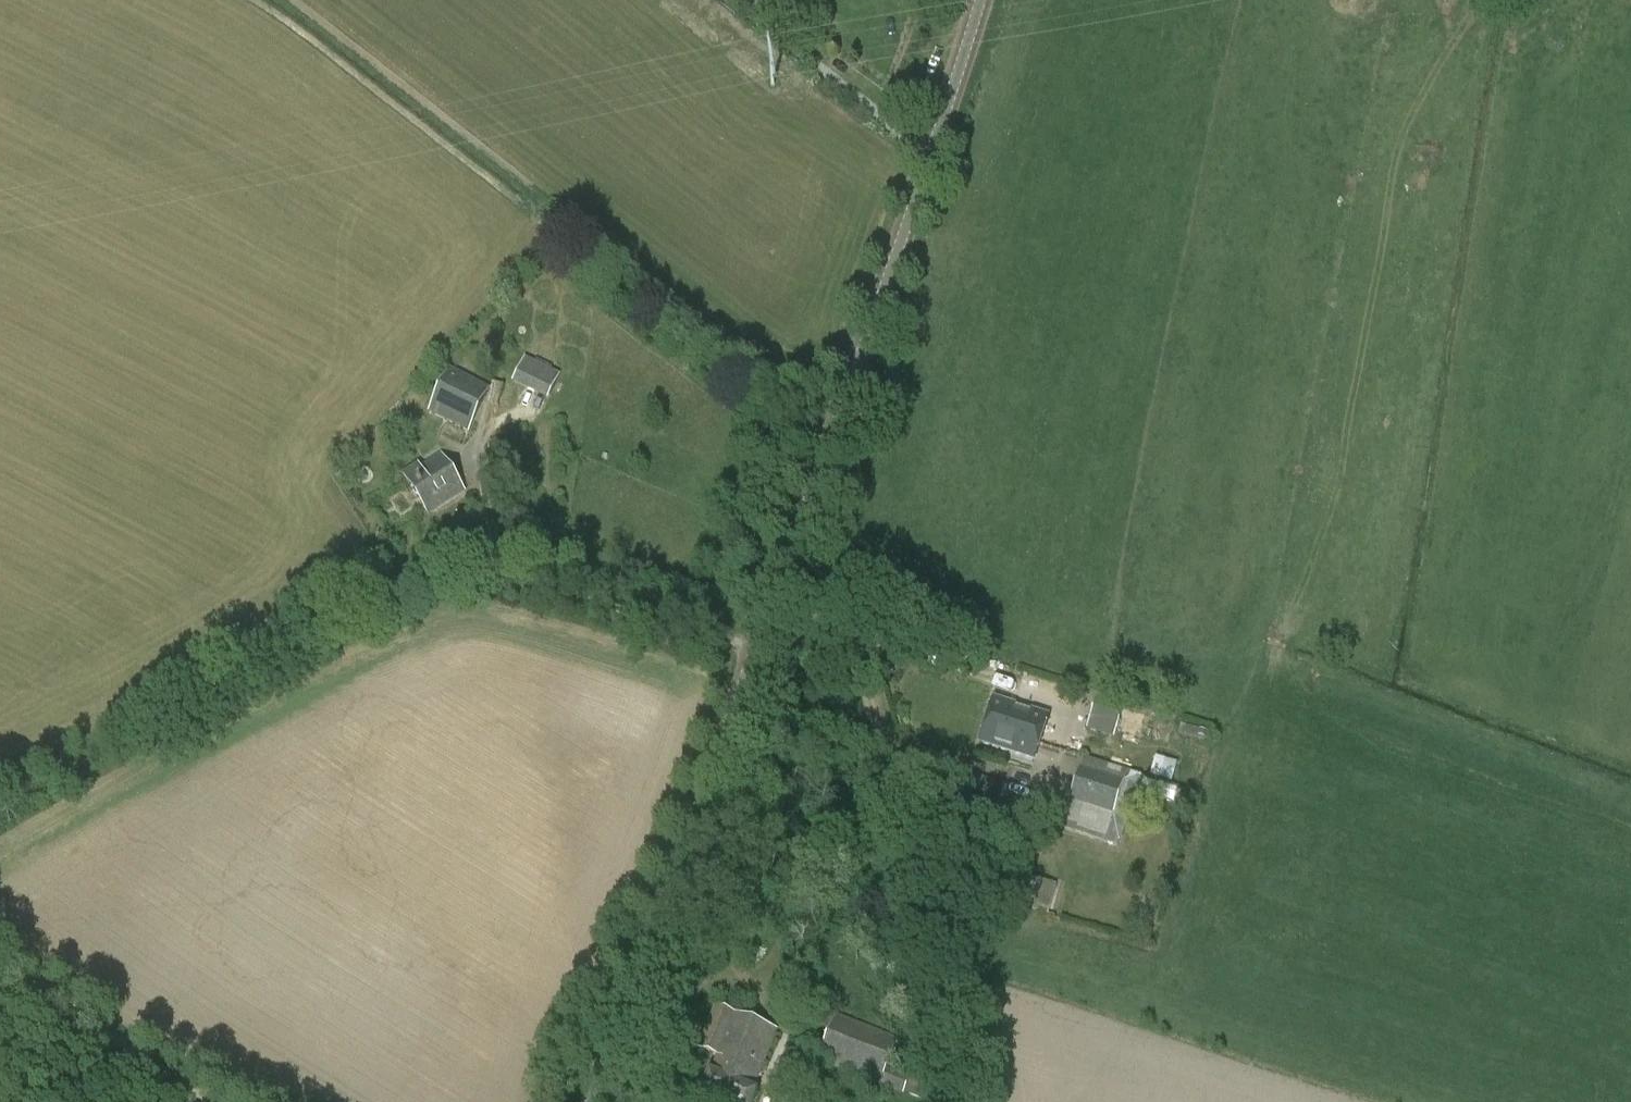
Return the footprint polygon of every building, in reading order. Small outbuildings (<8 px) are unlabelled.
[(523,359),(517,386),(556,395),(562,367),(523,359)] [(468,434),(491,390),(450,369),(429,413),(468,434)] [(429,515),(464,492),(441,455),(421,468),(419,465),(403,475),(429,515)] [(1117,726),(1123,707),(1096,699),(1090,718),(1117,726)] [(994,700),(980,743),(1034,761),(1048,717),(994,700)] [(1083,758),(1060,828),(1118,847),(1141,777),(1083,758)] [(1037,909),(1059,916),(1068,885),(1046,878),(1037,909)] [(735,1014),(716,1007),(699,1049),(718,1057),(712,1073),(709,1072),(702,1092),(727,1101),(753,1101),(757,1091),(753,1089),(777,1030),(735,1014)] [(882,1087),(899,1041),(835,1017),(818,1062),(882,1087)]
